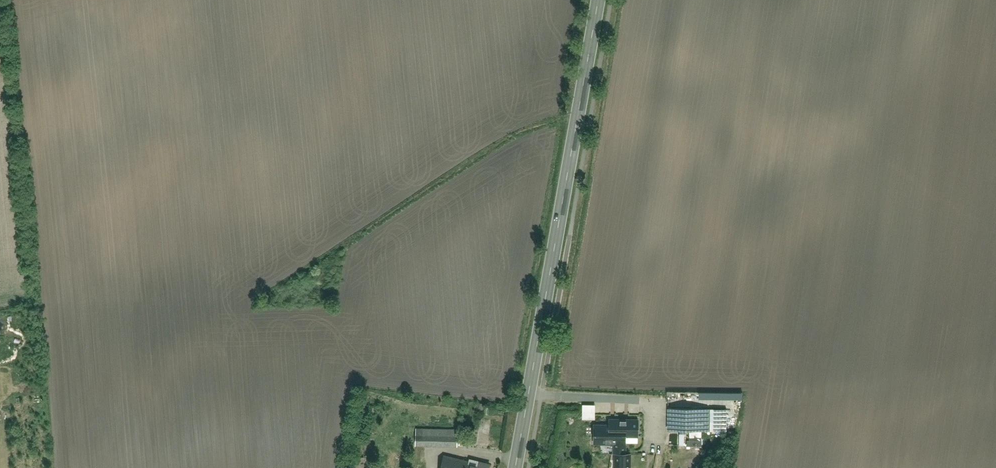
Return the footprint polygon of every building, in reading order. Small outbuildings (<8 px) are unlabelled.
[(472,446),(498,450),(505,411),(480,406),(472,446)] [(670,410),(670,432),(724,432),(724,410),(670,410)] [(615,467),(627,467),(629,425),(596,424),(595,444),(616,444),(615,467)] [(418,430),(418,446),(457,448),(457,431),(418,430)] [(491,466),(449,454),(445,467),(490,467),(491,466)]
